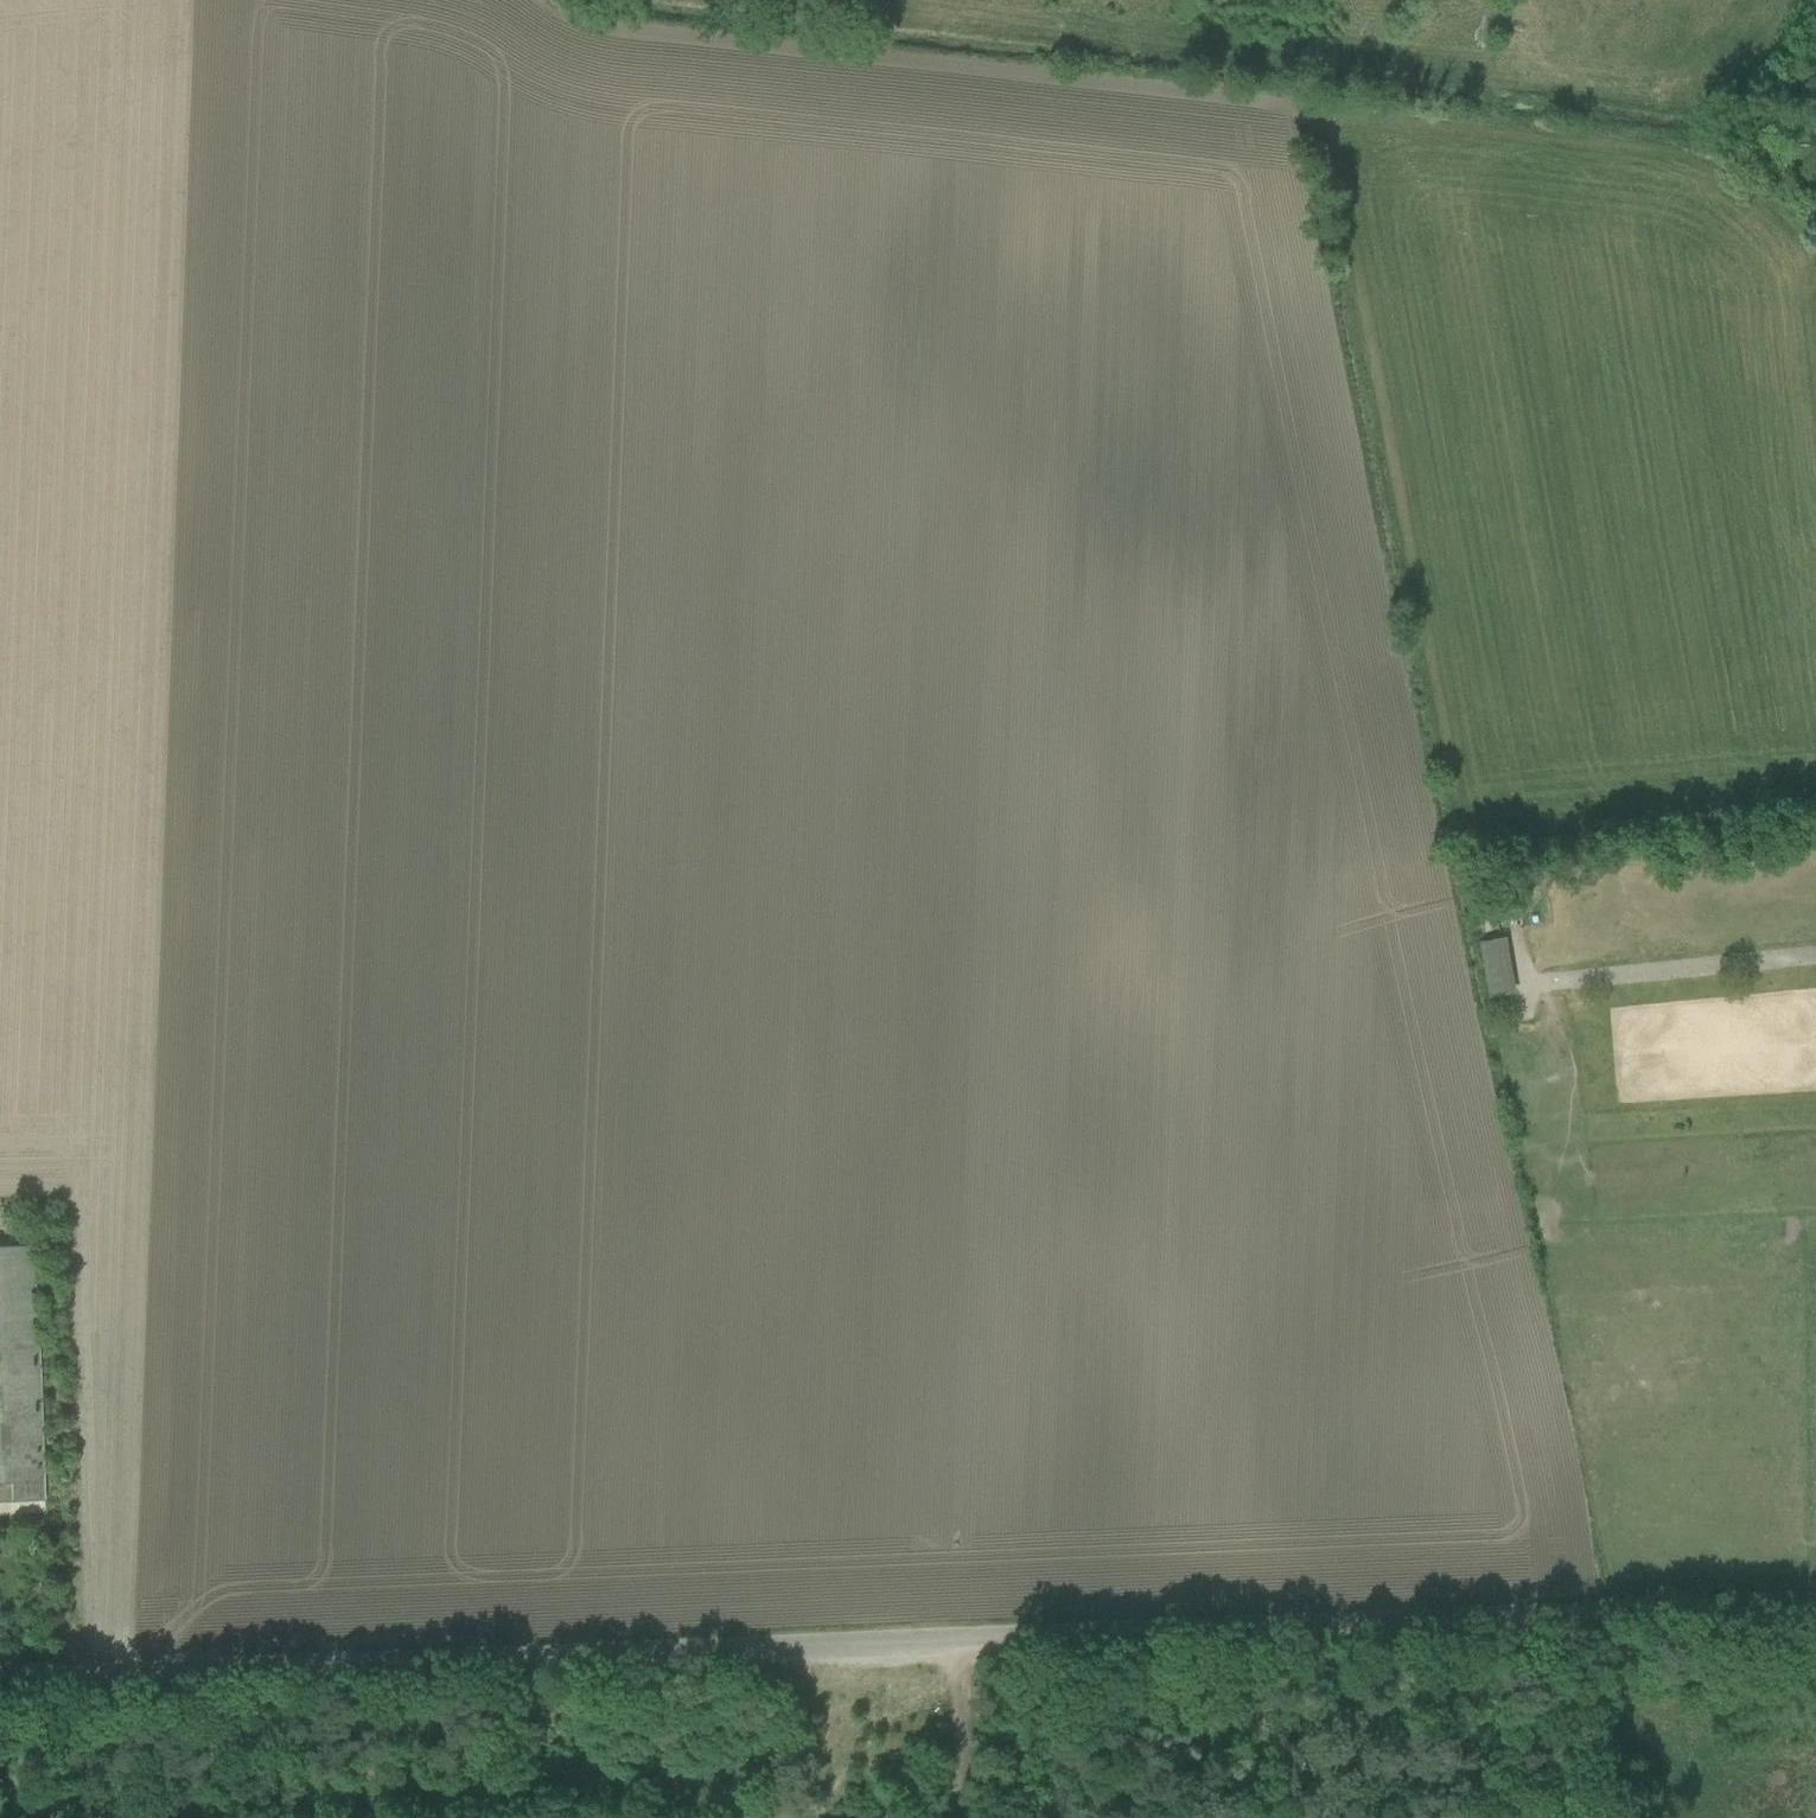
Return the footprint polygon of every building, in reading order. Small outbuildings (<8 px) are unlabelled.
[(1478,942),(1489,997),(1514,994),(1505,937),(1478,942)] [(0,1246),(0,1501),(44,1500),(34,1244),(0,1246)]
